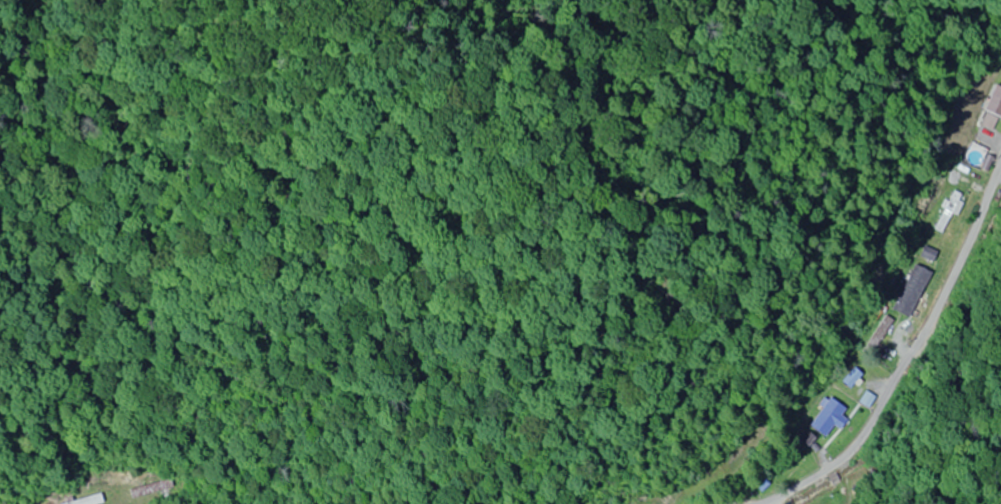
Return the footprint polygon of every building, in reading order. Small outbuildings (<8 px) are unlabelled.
[(994,85),(984,112),(988,114),(984,126),(993,129),(997,118),(1000,119),(1000,88),(994,85)] [(964,161),(979,169),(988,152),(973,144),(964,161)] [(966,198),(955,192),(934,229),(943,233),(953,214),(956,216),(966,198)] [(893,311),(911,319),(932,272),(914,264),(893,311)] [(875,352),(889,318),(880,314),(866,348),(875,352)] [(839,430),(846,420),(841,415),(845,409),(830,397),(808,424),(824,436),(833,425),(839,430)]
